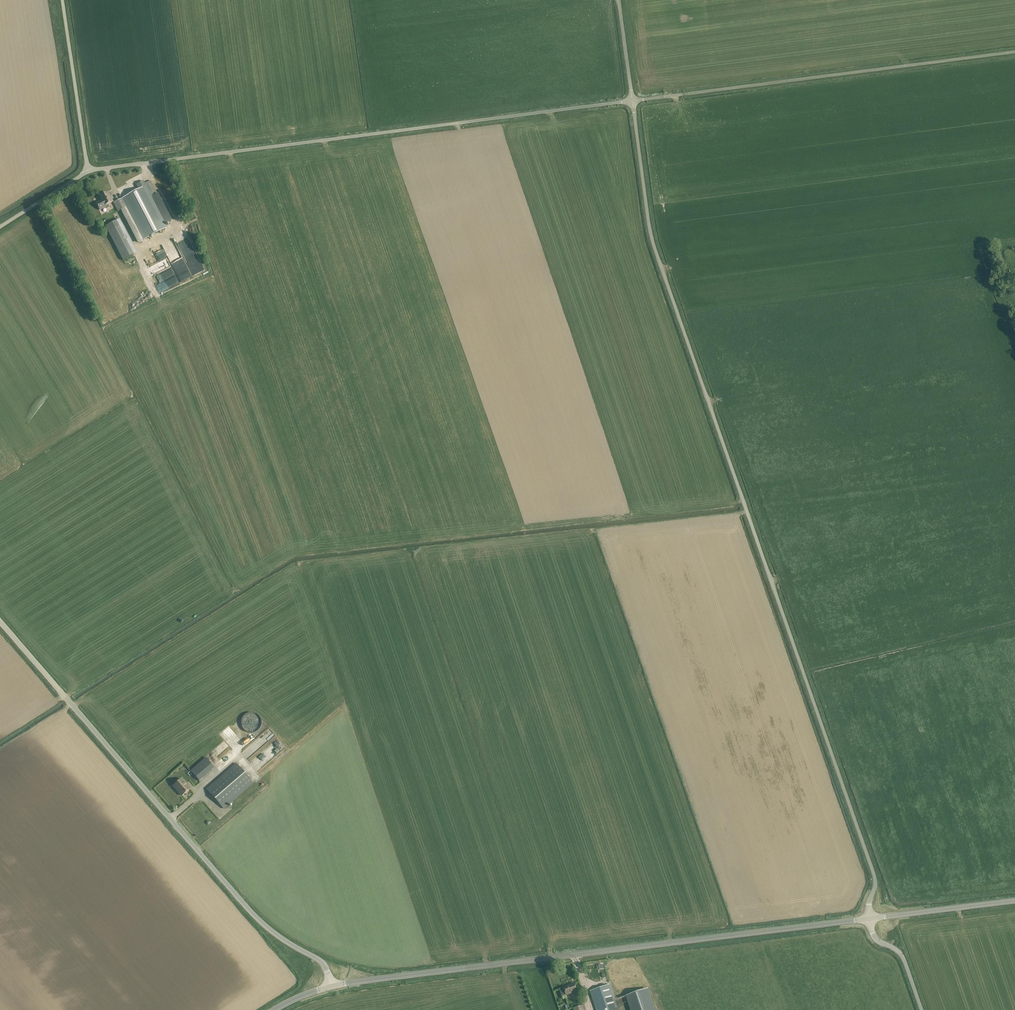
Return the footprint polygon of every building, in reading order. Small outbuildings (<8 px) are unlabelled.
[(127,207),(122,210),(139,242),(163,230),(168,227),(166,223),(171,221),(150,181),(144,184),(143,181),(136,184),(139,190),(122,198),(127,207)] [(111,198),(108,192),(100,196),(103,200),(97,204),(100,210),(106,206),(106,205),(113,202),(111,198)] [(127,207),(122,198),(114,203),(118,211),(122,209),(122,210),(127,207)] [(105,226),(123,260),(137,253),(119,219),(105,226)] [(179,246),(188,267),(195,263),(197,267),(193,269),(195,273),(202,269),(190,241),(179,246)] [(165,260),(150,267),(152,272),(168,265),(165,260)] [(254,729),(256,715),(245,713),(243,727),(254,729)] [(229,726),(220,734),(224,740),(234,732),(229,726)] [(258,758),(268,761),(285,746),(279,739),(267,749),(266,748),(264,746),(266,741),(274,734),(269,728),(251,744),(251,746),(251,747),(257,748),(263,744),(262,746),(257,750),(260,751),(261,752),(262,752),(262,754),(260,754),(259,755),(263,759),(258,758)] [(247,759),(251,764),(255,762),(253,760),(257,758),(254,754),(247,759)] [(215,770),(205,759),(190,772),(199,783),(215,770)] [(253,783),(236,764),(207,789),(224,809),(253,783)] [(190,789),(181,779),(173,786),(182,796),(190,789)] [(577,991),(575,983),(570,985),(570,986),(564,988),(566,995),(577,991)] [(609,985),(590,992),(596,1009),(618,1009),(609,985)] [(626,998),(630,1009),(655,1009),(648,990),(626,998)]
